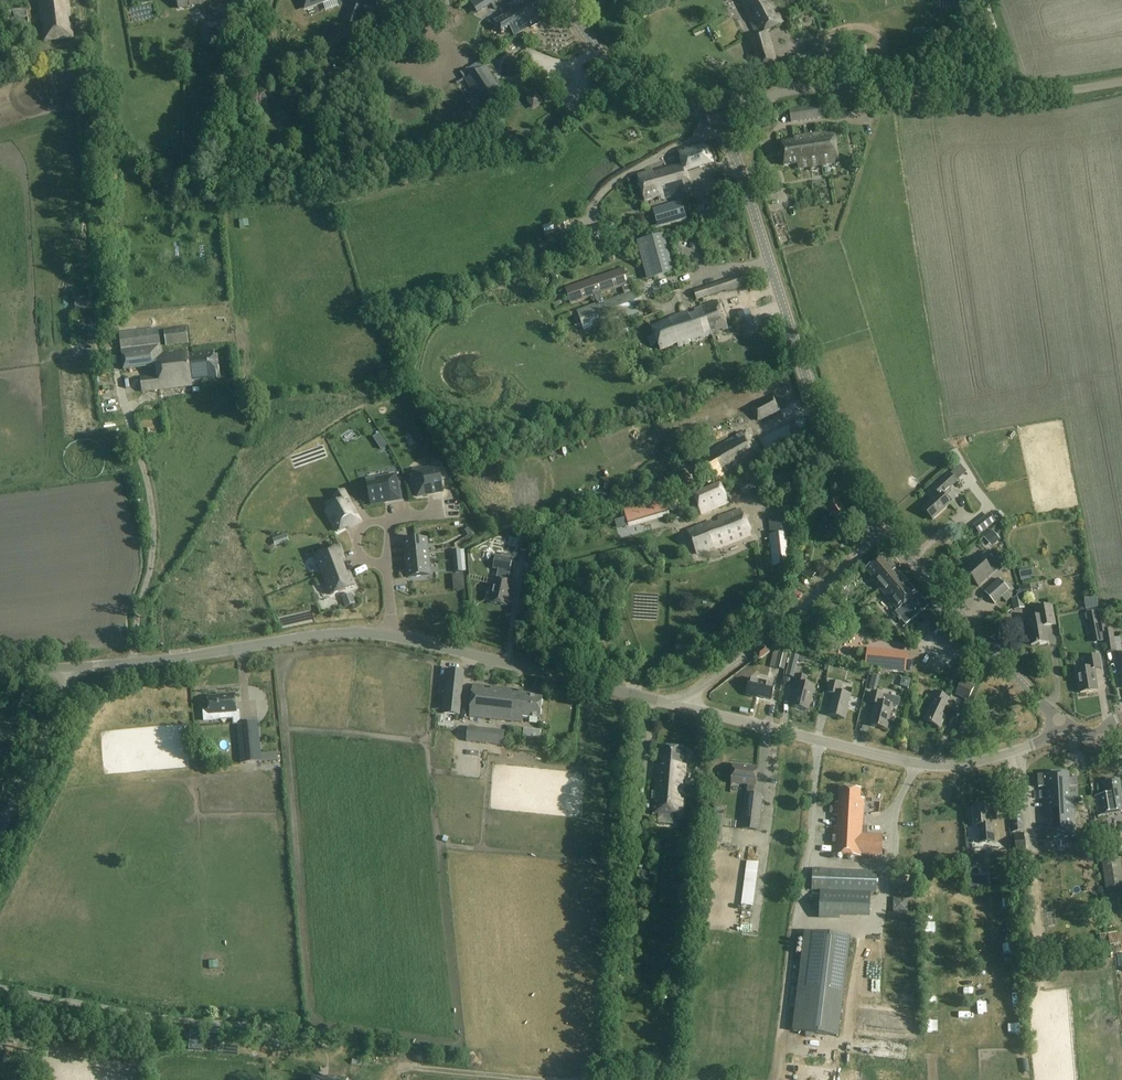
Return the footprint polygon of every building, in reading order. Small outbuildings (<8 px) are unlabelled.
[(72,38),(71,24),(68,25),(67,17),(70,17),(68,0),(65,0),(39,0),(44,41),(72,38)] [(228,0),(177,0),(179,9),(200,4),(200,6),(228,0)] [(304,9),(328,0),(301,0),(304,9)] [(471,3),(477,13),(498,0),(475,0),(471,3)] [(510,7),(511,10),(510,11),(508,8),(501,13),(503,17),(495,22),(501,33),(509,28),(514,36),(530,26),(531,28),(540,22),(538,18),(550,12),(543,0),(522,0),(514,5),(513,3),(509,5),(510,7)] [(757,35),(751,37),(757,56),(753,58),(759,76),(778,70),(766,32),(783,23),(770,0),(738,0),(757,35)] [(345,22),(357,26),(363,10),(351,5),(345,22)] [(5,11),(7,29),(29,25),(27,7),(5,11)] [(704,15),(710,24),(719,18),(713,9),(704,15)] [(829,13),(817,19),(822,29),(834,23),(829,13)] [(820,42),(807,46),(813,64),(826,60),(820,42)] [(791,55),(800,51),(798,44),(788,48),(791,55)] [(787,62),(790,71),(802,67),(799,59),(787,62)] [(501,90),(486,66),(472,75),(466,67),(460,71),(466,79),(465,80),(480,104),(501,90)] [(539,93),(530,101),(539,110),(547,101),(539,93)] [(789,109),(791,123),(823,118),(821,105),(789,109)] [(794,141),(781,143),(784,166),(797,164),(798,169),(838,163),(833,132),(794,138),(794,141)] [(517,151),(533,147),(530,138),(515,143),(517,151)] [(685,172),(700,167),(706,166),(714,163),(710,148),(705,150),(703,142),(678,150),(682,162),(685,172)] [(399,161),(399,147),(390,147),(390,161),(399,161)] [(119,172),(124,168),(119,162),(114,165),(119,172)] [(682,162),(637,176),(644,201),(658,197),(659,200),(692,190),(686,172),(685,172),(682,162)] [(721,196),(705,201),(710,213),(725,208),(721,196)] [(680,202),(661,208),(666,224),(685,218),(680,202)] [(613,223),(605,226),(608,236),(616,233),(613,223)] [(636,242),(647,280),(675,273),(664,234),(636,242)] [(685,244),(686,254),(699,253),(698,243),(685,244)] [(510,252),(520,249),(518,244),(508,247),(510,252)] [(577,311),(584,331),(639,312),(624,268),(565,288),(571,305),(595,296),(597,304),(577,311)] [(694,291),(697,301),(747,284),(743,274),(694,291)] [(678,347),(695,340),(695,339),(700,337),(701,338),(728,328),(717,301),(694,309),(695,313),(688,315),(687,312),(670,318),(670,319),(660,323),(660,325),(651,328),(660,350),(677,344),(678,347)] [(749,310),(738,314),(742,328),(754,324),(749,310)] [(192,382),(217,379),(214,352),(188,356),(188,352),(161,355),(158,329),(120,334),(124,370),(156,366),(157,376),(140,378),(142,392),(192,385),(192,382)] [(166,332),(168,344),(187,342),(186,330),(166,332)] [(751,408),(758,421),(780,410),(773,396),(751,408)] [(109,413),(116,411),(113,400),(105,402),(109,413)] [(724,477),(761,456),(745,431),(721,446),(724,450),(717,453),(716,451),(696,463),(710,487),(724,476),(724,477)] [(439,467),(413,472),(413,474),(412,476),(413,481),(415,482),(417,497),(443,492),(439,467)] [(933,520),(950,504),(953,502),(945,493),(951,488),(950,487),(956,482),(949,474),(932,489),(937,494),(932,499),(922,508),(933,520)] [(396,477),(376,481),(376,485),(367,487),(370,503),(399,498),(396,477)] [(693,496),(702,516),(729,504),(719,484),(693,496)] [(981,496),(985,491),(979,485),(974,490),(981,496)] [(955,490),(951,495),(959,502),(963,497),(955,490)] [(346,497),(337,501),(338,504),(326,511),(338,532),(348,526),(353,523),(359,520),(347,496),(346,497)] [(664,499),(640,506),(624,511),(628,525),(668,512),(664,499)] [(834,531),(850,520),(837,499),(820,510),(834,531)] [(715,549),(750,535),(740,510),(718,519),(719,524),(713,526),(711,522),(687,531),(697,554),(714,547),(715,549)] [(990,515),(974,528),(979,534),(995,522),(990,515)] [(768,520),(773,566),(790,565),(784,518),(768,520)] [(521,528),(518,550),(527,551),(528,544),(532,544),(533,531),(529,531),(529,529),(521,528)] [(987,537),(996,547),(1004,540),(995,530),(987,537)] [(426,539),(404,541),(405,553),(427,551),(426,539)] [(339,547),(316,556),(323,575),(334,571),(344,567),(342,561),(344,560),(339,547)] [(427,551),(405,553),(407,565),(429,563),(427,551)] [(460,551),(453,551),(454,562),(461,561),(460,551)] [(979,586),(1000,567),(986,552),(965,570),(964,570),(979,586)] [(508,581),(513,560),(516,560),(517,554),(513,553),(513,555),(501,553),(500,556),(495,555),(492,568),(498,570),(496,579),(495,578),(490,602),(507,606),(510,593),(511,593),(513,582),(508,581)] [(536,561),(528,555),(526,558),(533,564),(536,561)] [(905,625),(927,607),(917,594),(900,573),(898,574),(883,556),(866,570),(875,581),(873,582),(897,611),(894,613),(905,625)] [(461,561),(454,562),(455,573),(462,572),(461,561)] [(429,563),(407,565),(408,578),(430,575),(429,563)] [(801,571),(811,580),(819,572),(808,563),(801,571)] [(334,571),(323,575),(331,595),(354,586),(349,573),(346,574),(344,567),(334,571)] [(1009,591),(999,579),(984,592),(995,604),(1009,591)] [(1038,593),(1045,590),(1041,582),(1034,586),(1038,593)] [(1014,594),(1017,609),(1024,608),(1023,599),(1032,598),(1030,585),(1017,588),(1018,594),(1014,594)] [(354,604),(350,594),(342,597),(346,607),(354,604)] [(1049,606),(1036,609),(1037,617),(1026,619),(1031,645),(1048,642),(1046,627),(1055,626),(1052,606),(1049,607),(1049,606)] [(1088,614),(1091,631),(1099,629),(1095,612),(1088,614)] [(1103,633),(1104,640),(1104,642),(1106,653),(1116,651),(1112,629),(1103,631),(1103,633)] [(860,639),(850,649),(857,656),(867,646),(860,639)] [(759,660),(770,652),(765,647),(755,655),(759,660)] [(778,652),(775,668),(784,670),(788,654),(778,652)] [(798,656),(791,655),(788,668),(795,669),(798,656)] [(1094,670),(1102,669),(1100,656),(1083,659),(1085,669),(1077,671),(1080,693),(1097,691),(1094,670)] [(446,670),(442,713),(458,715),(462,672),(446,670)] [(808,710),(814,686),(804,684),(806,677),(796,674),(791,694),(795,695),(792,706),(808,710)] [(955,695),(968,701),(977,682),(967,677),(964,682),(962,681),(955,695)] [(771,700),(775,685),(750,679),(746,695),(756,697),(756,696),(771,700)] [(844,719),(850,695),(839,692),(841,685),(829,682),(827,693),(833,694),(828,715),(844,719)] [(484,686),(473,685),(469,717),(522,723),(523,717),(540,719),(542,698),(531,697),(531,695),(522,694),(512,693),(512,689),(491,687),(490,690),(483,690),(484,686)] [(940,728),(950,706),(946,704),(949,698),(934,691),(931,698),(934,699),(924,720),(940,728)] [(886,729),(892,706),(896,707),(898,705),(900,701),(898,698),(871,692),(869,703),(875,704),(870,725),(886,729)] [(208,697),(209,715),(236,713),(235,694),(222,695),(222,696),(208,697)] [(258,722),(237,724),(241,764),(261,762),(258,722)] [(467,741),(504,745),(505,731),(468,727),(467,741)] [(660,771),(656,771),(652,814),(681,817),(685,765),(681,765),(683,749),(662,747),(660,771)] [(755,786),(756,786),(758,768),(733,765),(731,783),(748,785),(742,828),(759,830),(763,795),(754,794),(755,786)] [(1046,838),(1075,836),(1073,798),(1069,798),(1068,774),(1037,775),(1038,787),(1047,787),(1047,800),(1044,800),(1044,820),(1048,820),(1049,827),(1045,828),(1046,838)] [(1121,813),(1121,795),(1119,779),(1102,782),(1104,795),(1103,795),(1103,798),(1105,816),(1121,813)] [(860,799),(861,790),(840,788),(839,803),(835,803),(834,816),(837,817),(837,827),(834,827),(832,846),(825,846),(825,860),(831,860),(832,855),(861,857),(861,854),(881,855),(883,835),(862,834),(864,799),(860,799)] [(982,843),(993,842),(991,814),(988,814),(987,807),(973,808),(974,827),(981,826),(982,843)] [(725,814),(713,813),(712,839),(724,839),(725,814)] [(1026,854),(1021,814),(1012,815),(1015,839),(1014,839),(1016,855),(1026,854)] [(699,833),(689,832),(687,849),(697,850),(699,833)] [(877,871),(812,869),(811,903),(816,903),(816,913),(844,914),(845,891),(877,892),(877,871)] [(757,896),(757,883),(749,883),(749,895),(757,896)] [(908,898),(893,898),(893,912),(908,913),(908,898)] [(806,932),(794,1031),(806,1033),(806,1037),(811,1037),(811,1033),(837,1037),(849,937),(806,932)] [(929,1001),(939,1001),(939,991),(928,991),(929,1001)] [(990,998),(979,999),(979,1012),(991,1011),(990,998)] [(965,1020),(975,1021),(975,1010),(966,1010),(965,1020)] [(939,1028),(940,1017),(929,1016),(929,1028),(939,1028)] [(934,1058),(933,1066),(943,1067),(943,1058),(934,1058)] [(14,1073),(0,1071),(0,1079),(13,1079),(14,1073)]
